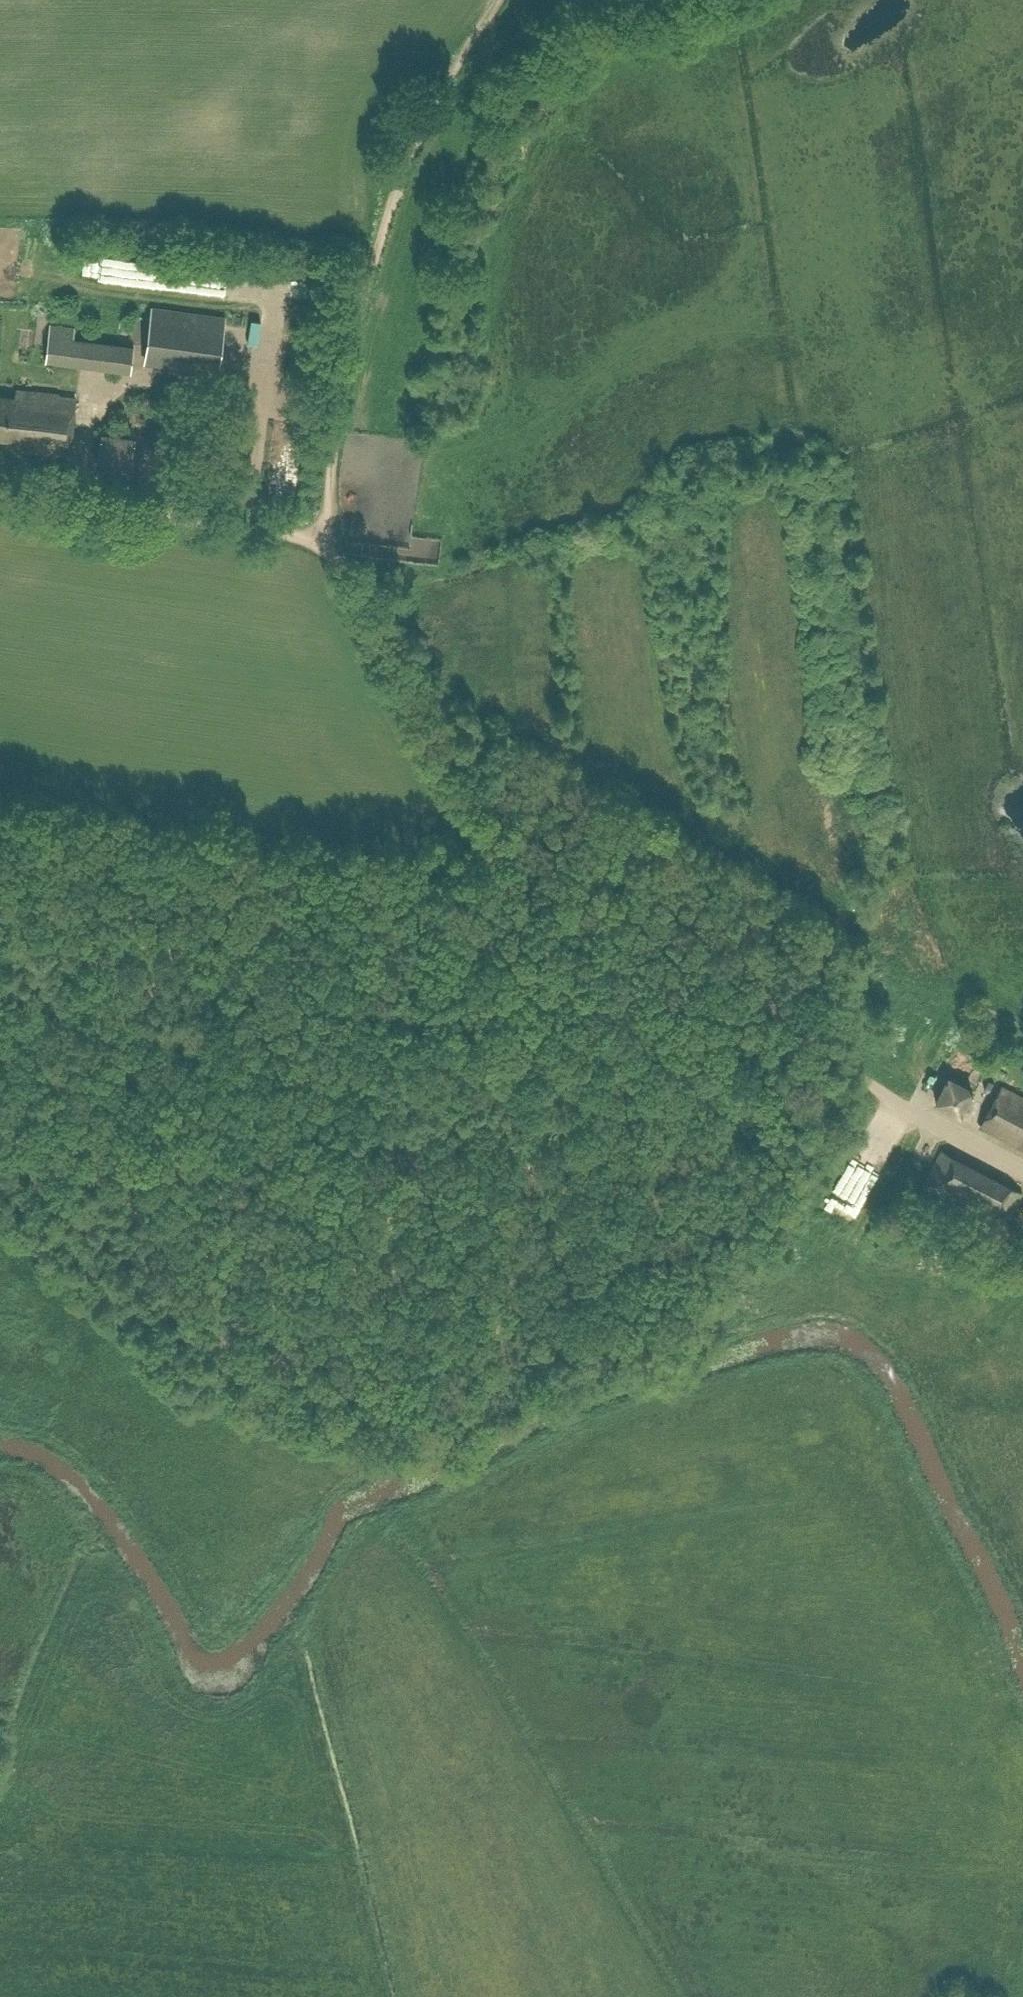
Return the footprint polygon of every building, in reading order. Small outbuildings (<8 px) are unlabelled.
[(152,305),(144,362),(218,372),(225,315),(152,305)] [(49,322),(45,362),(131,375),(136,348),(76,339),(77,326),(49,322)] [(68,454),(77,401),(15,392),(14,397),(0,395),(0,438),(14,440),(13,446),(68,454)] [(129,474),(134,437),(119,435),(119,432),(106,430),(105,434),(99,433),(94,469),(129,474)] [(947,1074),(933,1101),(958,1115),(972,1089),(947,1074)] [(1001,1085),(980,1125),(1022,1148),(1022,1097),(1001,1085)] [(1022,1229),(1022,1188),(971,1157),(953,1188),(1022,1229)]
